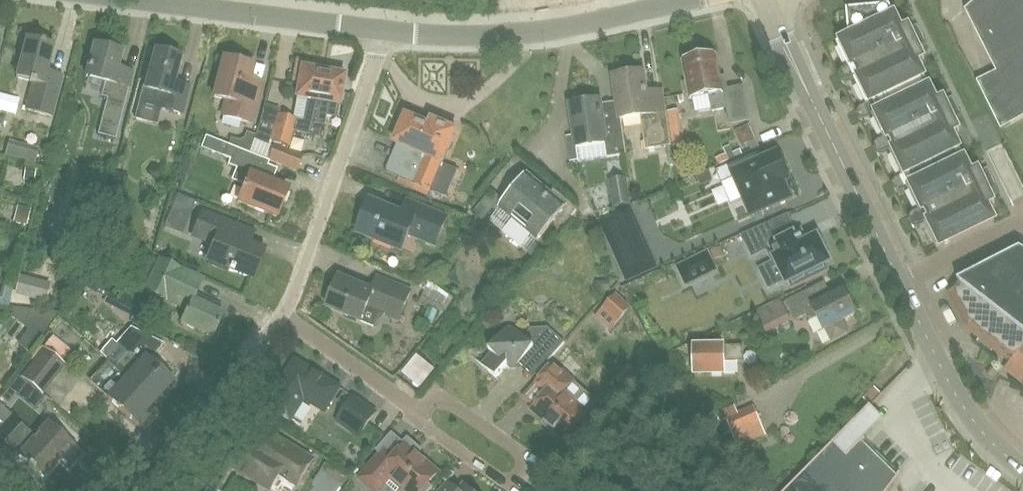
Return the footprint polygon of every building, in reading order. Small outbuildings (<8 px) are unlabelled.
[(965,11),(996,73),(976,83),(1000,131),(1022,118),(1022,0),(978,0),(969,8),(965,11)] [(919,47),(927,44),(927,42),(925,43),(921,35),(914,38),(909,27),(902,31),(890,7),(847,11),(849,39),(837,45),(849,70),(857,66),(862,77),(855,80),(867,106),(875,102),(880,113),(872,116),(885,142),(892,138),(897,149),(890,152),(902,178),(910,174),(915,185),(907,188),(920,214),(927,210),(932,221),(925,224),(937,249),(995,221),(988,207),(995,203),(989,191),(997,187),(997,186),(995,187),(991,178),(985,181),(980,171),(972,175),(953,135),(960,132),(954,119),(962,115),(962,114),(960,115),(956,107),(949,110),(944,99),(937,103),(918,63),(925,60),(919,47)] [(32,85),(26,111),(51,117),(61,77),(46,73),(53,46),(40,42),(39,44),(26,41),(16,79),(30,83),(29,84),(32,85)] [(105,83),(101,98),(106,99),(124,104),(133,73),(116,69),(121,53),(94,46),(85,78),(105,83)] [(143,89),(139,103),(163,109),(184,115),(191,88),(175,84),(182,58),(156,51),(145,90),(143,89)] [(727,77),(723,78),(720,79),(715,56),(685,62),(689,83),(685,83),(688,95),(691,94),(692,99),(710,96),(714,111),(728,108),(732,127),(749,123),(753,123),(745,87),(730,90),(727,77)] [(251,125),(260,94),(245,90),(252,66),(225,58),(214,97),(227,101),(222,117),(251,125)] [(314,124),(324,73),(315,71),(316,65),(297,62),(294,83),(299,84),(297,98),(308,100),(304,122),(314,124)] [(324,73),(314,124),(324,126),(326,118),(329,104),(339,106),(345,77),(343,76),(344,73),(342,70),(336,69),(333,71),(333,74),(330,74),(324,73)] [(620,118),(621,120),(640,117),(645,148),(672,144),(667,112),(666,112),(664,99),(663,89),(646,92),(643,72),(614,76),(618,101),(618,103),(620,118)] [(308,100),(297,98),(292,119),(297,120),(304,122),(308,100)] [(124,104),(106,99),(96,136),(114,141),(124,104)] [(625,146),(621,120),(620,118),(602,120),(600,105),(600,103),(599,101),(571,105),(575,136),(577,148),(605,144),(606,149),(615,147),(625,146)] [(163,109),(139,103),(134,121),(159,128),(163,109)] [(618,103),(600,105),(602,120),(620,118),(618,103)] [(326,118),(337,121),(339,106),(329,104),(326,118)] [(292,119),(279,115),(280,110),(265,106),(260,122),(259,127),(255,138),(250,154),(270,162),(297,173),(302,161),(286,154),(287,148),(289,148),(297,120),(292,119)] [(679,111),(667,112),(672,144),(672,147),(684,145),(679,111)] [(430,191),(437,175),(442,164),(443,164),(457,131),(432,121),(430,126),(407,116),(395,143),(397,144),(386,172),(430,191)] [(758,141),(750,125),(734,132),(742,148),(758,141)] [(230,141),(228,145),(250,154),(255,138),(247,135),(245,142),(239,144),(230,141)] [(223,157),(228,145),(207,136),(205,140),(202,149),(223,157)] [(577,148),(575,136),(566,137),(570,164),(625,156),(625,146),(615,147),(606,149),(605,144),(577,148)] [(10,142),(6,157),(37,166),(41,150),(10,142)] [(249,174),(244,186),(238,203),(276,219),(287,194),(289,190),(272,183),(267,181),(272,168),(269,166),(270,162),(250,154),(228,145),(223,157),(225,158),(230,160),(228,166),(237,169),(249,174)] [(722,183),(734,178),(752,218),(792,200),(785,184),(782,177),(786,175),(776,154),(761,161),(757,163),(753,154),(716,171),(722,183)] [(237,169),(232,181),(244,186),(249,174),(237,169)] [(36,173),(25,172),(24,185),(35,186),(36,173)] [(513,219),(503,231),(523,247),(533,235),(539,240),(558,217),(565,223),(573,214),(577,209),(554,190),(552,194),(528,175),(521,183),(505,202),(493,191),(474,215),(483,223),(497,206),(501,209),(513,219)] [(609,181),(613,208),(631,205),(626,178),(609,181)] [(178,196),(175,204),(193,211),(196,204),(178,196)] [(357,227),(359,229),(357,234),(402,252),(409,236),(436,247),(447,220),(407,203),(401,215),(371,202),(365,216),(362,215),(357,227)] [(193,211),(175,204),(163,232),(181,239),(193,211)] [(627,286),(661,271),(631,205),(598,219),(627,286)] [(32,212),(17,209),(13,226),(27,230),(32,212)] [(235,240),(240,228),(204,213),(193,239),(213,247),(207,261),(251,280),(263,252),(235,240)] [(778,243),(797,233),(788,215),(768,224),(778,243)] [(753,257),(765,250),(772,247),(777,257),(774,258),(786,281),(787,283),(789,282),(792,290),(805,283),(830,271),(826,263),(830,262),(825,252),(828,250),(822,236),(818,238),(817,237),(806,242),(800,231),(797,233),(778,243),(768,224),(742,235),(753,257)] [(1020,250),(957,280),(1022,332),(1022,252),(1020,250)] [(679,268),(687,285),(715,270),(707,254),(679,268)] [(217,306),(195,296),(203,279),(160,259),(145,291),(186,310),(180,324),(211,339),(223,315),(215,311),(217,306)] [(87,271),(119,287),(123,278),(92,263),(87,271)] [(105,304),(136,321),(139,315),(143,301),(86,272),(80,285),(107,300),(105,304)] [(410,302),(408,301),(411,293),(389,284),(375,278),(370,291),(340,279),(328,308),(362,323),(367,309),(373,311),(376,306),(401,317),(405,308),(407,309),(410,302)] [(429,280),(424,278),(420,288),(425,291),(421,298),(431,303),(430,304),(442,310),(443,307),(447,309),(452,298),(429,280)] [(957,280),(947,292),(966,328),(1011,363),(1005,370),(1022,384),(1022,332),(957,280)] [(609,282),(595,282),(596,294),(610,293),(609,282)] [(8,312),(14,290),(3,287),(0,298),(0,311),(8,312)] [(842,321),(856,314),(844,291),(816,305),(809,291),(786,303),(795,322),(807,316),(810,322),(818,318),(824,330),(826,329),(832,342),(848,334),(842,321)] [(617,295),(596,318),(612,332),(632,309),(617,295)] [(753,313),(764,336),(792,323),(780,300),(753,313)] [(59,318),(16,313),(10,321),(16,325),(29,334),(18,349),(29,357),(41,341),(59,318)] [(154,366),(148,361),(163,345),(131,328),(116,345),(127,355),(115,368),(153,403),(161,395),(165,398),(174,388),(170,385),(172,382),(154,366)] [(538,351),(549,361),(565,343),(549,329),(532,329),(524,338),(516,330),(506,330),(489,349),(493,352),(482,364),(497,378),(507,367),(511,370),(521,370),(538,351)] [(46,345),(43,349),(65,366),(73,356),(51,339),(46,345)] [(111,341),(99,354),(109,363),(115,368),(127,355),(116,345),(111,341)] [(726,346),(726,363),(737,363),(744,362),(743,346),(726,346)] [(696,347),(695,374),(724,374),(724,363),(724,347),(696,347)] [(20,379),(42,395),(65,366),(43,349),(34,361),(20,379)] [(533,379),(549,361),(538,351),(521,370),(533,379)] [(417,356),(401,375),(420,391),(436,371),(417,356)] [(305,400),(325,412),(340,388),(296,361),(279,388),(274,385),(265,398),(271,403),(268,407),(292,422),(305,400)] [(153,403),(115,368),(109,363),(91,383),(104,394),(107,391),(111,395),(107,399),(135,424),(137,422),(141,425),(150,415),(146,411),(153,403)] [(724,374),(737,374),(737,363),(726,363),(724,363),(724,374)] [(560,435),(565,439),(588,414),(563,392),(573,381),(555,364),(537,383),(536,385),(546,394),(534,408),(532,409),(545,421),(542,424),(557,438),(560,435)] [(546,394),(536,385),(523,398),(534,408),(546,394)] [(863,399),(871,408),(884,395),(875,387),(863,399)] [(377,413),(355,397),(337,423),(359,439),(368,426),(377,413)] [(716,415),(720,424),(729,420),(740,446),(764,436),(752,408),(738,414),(735,405),(716,415)] [(847,457),(865,439),(883,420),(871,408),(834,445),(847,457)] [(39,478),(40,477),(43,479),(60,460),(66,465),(71,460),(79,451),(65,439),(49,424),(34,441),(20,428),(22,426),(11,415),(0,427),(0,444),(4,447),(12,438),(26,450),(19,457),(29,467),(28,468),(39,478)] [(314,460),(263,429),(253,444),(247,440),(242,448),(238,445),(234,448),(232,451),(232,456),(235,460),(230,467),(270,490),(272,490),(282,474),(299,484),(314,460)] [(399,451),(405,445),(392,434),(387,439),(376,452),(381,456),(383,454),(393,463),(402,453),(399,451)] [(428,483),(438,473),(419,456),(423,451),(409,439),(405,445),(399,451),(402,453),(393,463),(383,454),(381,456),(360,479),(374,490),(379,490),(391,477),(405,489),(403,490),(429,490),(433,487),(428,483)] [(853,486),(860,490),(888,490),(901,474),(899,473),(897,476),(863,443),(866,440),(865,439),(847,457),(834,471),(853,486)] [(847,457),(834,445),(788,490),(849,490),(853,486),(834,471),(847,457)] [(351,478),(328,462),(312,485),(321,490),(342,490),(351,478)] [(405,489),(391,477),(379,490),(403,490),(405,489)] [(450,483),(443,490),(459,490),(450,483)]
